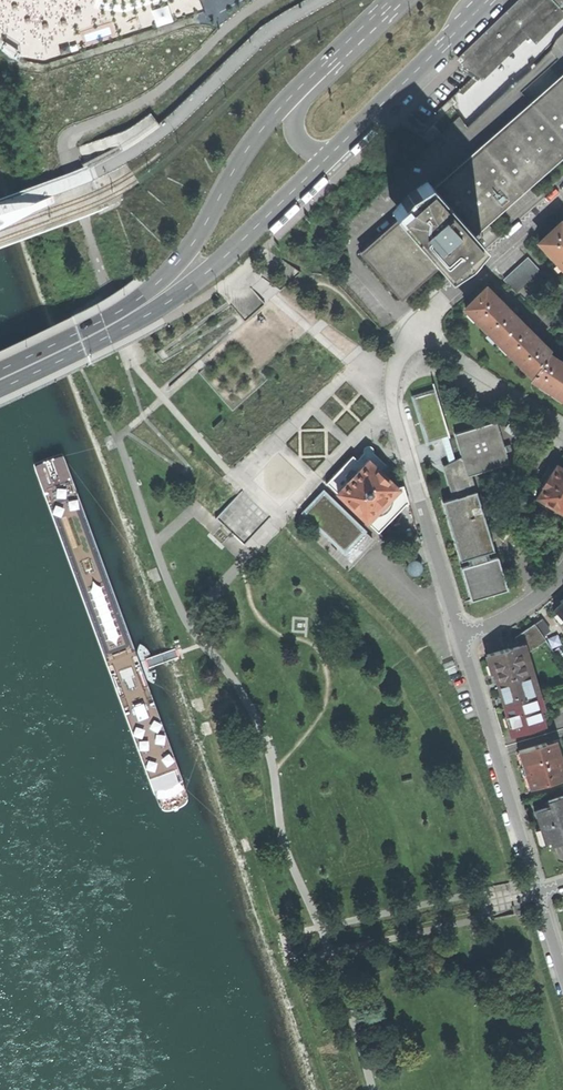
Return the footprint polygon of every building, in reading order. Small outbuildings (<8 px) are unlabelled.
[(464,63),(475,75),(480,81),(529,35),(530,36),(562,5),(562,0),(525,0),(461,60),(464,63)] [(464,63),(449,77),(453,82),(461,90),(459,92),(462,95),(478,80),(474,76),(475,75),(464,63)] [(426,180),(406,193),(391,212),(400,221),(362,254),(402,297),(438,264),(446,273),(465,262),(482,242),(473,233),(562,154),(562,76),(435,190),(426,180)] [(560,223),(538,243),(562,269),(562,227),(560,223)] [(516,269),(527,282),(539,270),(528,258),(516,269)] [(516,269),(504,280),(515,293),(527,282),(516,269)] [(548,354),(549,352),(486,288),(466,309),(468,311),(468,310),(476,318),(475,319),(488,332),(489,331),(497,339),(496,340),(499,343),(500,342),(508,350),(507,351),(520,364),(521,363),(529,371),(528,372),(532,376),(548,354)] [(532,376),(531,379),(539,384),(540,382),(562,397),(562,364),(548,354),(532,376)] [(435,391),(414,398),(428,441),(432,440),(433,444),(438,442),(437,439),(441,437),(450,465),(456,462),(448,436),(449,435),(435,391)] [(468,477),(509,464),(506,452),(509,451),(507,445),(504,446),(496,421),(454,434),(462,459),(468,477)] [(364,453),(357,460),(352,455),(339,470),(326,483),(378,534),(406,505),(409,504),(403,486),(398,488),(381,471),(386,465),(373,453),(374,451),(373,449),(372,447),(371,446),(369,445),(367,445),(365,447),(364,448),(363,450),(363,451),(364,453)] [(462,459),(456,462),(450,465),(447,466),(456,497),(473,492),(468,477),(462,459)] [(558,510),(562,513),(562,469),(557,465),(550,476),(545,473),(538,484),(543,487),(537,498),(544,502),(542,506),(551,512),(558,510)] [(300,512),(352,564),(375,541),(323,489),(300,512)] [(476,491),(473,492),(456,497),(442,501),(460,561),(471,558),(484,554),(494,550),(476,491)] [(484,554),(471,558),(472,564),(461,567),(471,601),(507,590),(497,556),(486,560),(484,554)] [(409,570),(410,572),(413,574),(417,574),(421,573),(423,570),(424,567),(423,563),(421,561),(419,559),(416,559),(413,559),(412,560),(409,562),(408,565),(408,568),(409,570)] [(553,609),(556,612),(554,613),(561,621),(562,619),(562,620),(562,601),(553,609)] [(534,624),(542,636),(550,630),(541,619),(534,624)] [(522,644),(525,651),(529,650),(530,651),(545,640),(542,636),(534,624),(515,637),(517,642),(518,646),(522,644)] [(525,651),(522,644),(518,646),(517,642),(507,645),(508,648),(486,655),(489,664),(488,664),(491,674),(495,672),(497,682),(531,672),(525,651)] [(534,682),(531,672),(497,682),(504,704),(534,696),(530,683),(534,682)] [(534,696),(504,704),(508,718),(505,719),(510,734),(542,724),(534,696)] [(519,751),(530,788),(562,778),(562,772),(560,761),(561,760),(559,752),(557,753),(554,741),(519,751)] [(540,829),(546,827),(552,846),(562,842),(562,796),(547,801),(549,807),(535,811),(540,829)]
